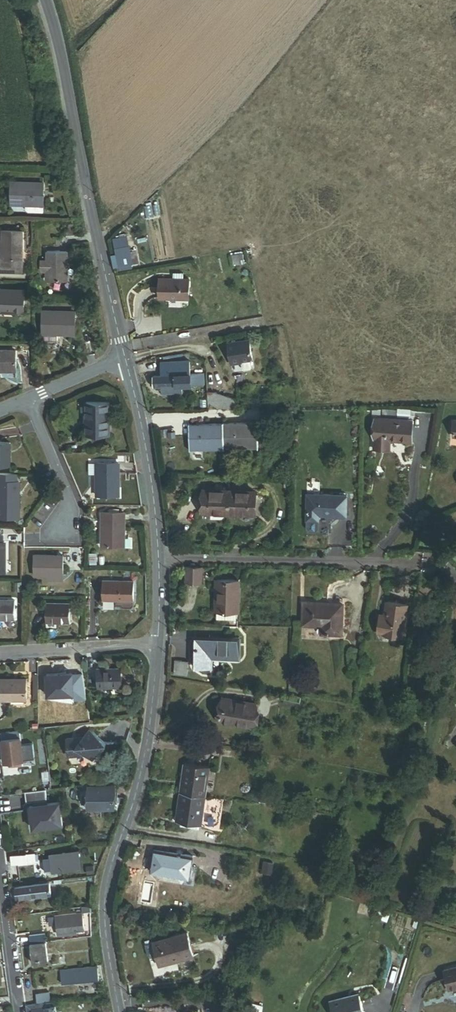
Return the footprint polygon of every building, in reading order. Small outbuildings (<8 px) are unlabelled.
[(11,182),(11,204),(25,205),(42,205),(43,183),(11,182)] [(22,231),(1,230),(1,258),(1,260),(21,260),(22,231)] [(111,235),(109,237),(113,256),(110,256),(113,269),(132,265),(129,248),(133,247),(130,231),(111,235)] [(58,237),(44,237),(44,246),(58,246),(58,237)] [(67,252),(46,251),(46,260),(46,265),(48,265),(48,272),(47,281),(66,281),(67,252)] [(244,264),(242,254),(232,256),(234,266),(244,264)] [(0,258),(0,273),(21,273),(21,260),(1,260),(1,258),(0,258)] [(191,279),(161,278),(160,298),(190,300),(191,279)] [(0,289),(0,312),(23,313),(24,290),(0,289)] [(74,311),(42,311),(42,334),(56,334),(74,334),(74,311)] [(249,339),(227,343),(231,366),(242,364),(242,362),(250,361),(253,358),(249,339)] [(44,341),(43,350),(58,350),(58,341),(56,341),(44,341)] [(0,350),(0,371),(1,371),(1,369),(15,369),(15,350),(0,350)] [(160,375),(148,375),(148,387),(162,387),(162,394),(183,393),(182,385),(204,384),(204,373),(190,373),(190,359),(160,360),(160,375)] [(208,392),(208,408),(236,407),(236,397),(217,391),(208,392)] [(108,403),(86,403),(85,435),(108,435),(108,403)] [(411,440),(412,419),(375,418),(374,449),(390,449),(390,439),(411,440)] [(188,425),(189,448),(268,442),(267,422),(256,423),(256,420),(188,425)] [(0,442),(0,466),(9,466),(9,442),(0,442)] [(118,463),(96,463),(96,496),(118,496),(118,463)] [(0,473),(0,507),(19,507),(19,482),(15,482),(15,474),(0,473)] [(255,493),(205,492),(205,512),(255,513),(255,493)] [(343,495),(305,494),(304,520),(316,520),(316,514),(343,515),(343,495)] [(19,519),(19,507),(0,507),(0,518),(19,519)] [(124,513),(101,513),(101,546),(124,546),(124,513)] [(63,555),(34,555),(34,575),(48,575),(48,573),(63,574),(63,555)] [(200,583),(200,567),(185,567),(185,582),(200,583)] [(133,607),(133,581),(103,581),(103,601),(115,600),(120,600),(121,606),(120,607),(122,609),(131,609),(133,607)] [(216,581),(215,620),(234,621),(234,611),(236,611),(237,582),(216,581)] [(0,600),(0,619),(15,619),(15,600),(0,600)] [(341,602),(303,601),(302,624),(324,625),(324,632),(340,633),(341,602)] [(381,612),(378,631),(404,634),(408,603),(388,601),(387,613),(381,612)] [(70,604),(46,604),(46,622),(70,622),(70,604)] [(235,639),(193,638),(192,666),(208,666),(208,656),(235,657),(235,639)] [(88,724),(79,657),(67,658),(67,664),(60,664),(60,671),(49,671),(49,688),(65,687),(65,683),(76,681),(81,724),(88,724)] [(186,661),(173,660),(172,674),(185,675),(186,661)] [(120,667),(95,668),(95,686),(121,685),(120,667)] [(0,682),(0,702),(26,701),(25,681),(0,682)] [(254,700),(221,696),(218,719),(251,724),(254,700)] [(298,698),(283,696),(281,704),(296,707),(298,698)] [(43,731),(0,734),(2,763),(8,763),(8,768),(15,767),(15,762),(22,762),(20,736),(23,736),(23,738),(44,736),(43,731)] [(65,741),(67,760),(85,758),(92,764),(106,746),(88,733),(83,740),(65,741)] [(412,747),(405,746),(402,759),(409,760),(412,747)] [(181,764),(174,822),(183,823),(197,825),(201,825),(208,768),(181,764)] [(45,790),(49,789),(48,781),(40,782),(41,791),(45,790)] [(115,806),(113,785),(86,789),(88,809),(115,806)] [(41,791),(25,794),(28,804),(47,800),(45,790),(41,791)] [(229,800),(221,799),(218,824),(225,825),(229,800)] [(64,803),(29,808),(33,833),(67,828),(64,803)] [(82,851),(52,854),(52,858),(53,863),(51,863),(51,867),(53,867),(54,870),(61,870),(61,873),(72,871),(72,868),(84,867),(82,851)] [(34,852),(9,855),(10,863),(35,860),(34,852)] [(187,857),(151,852),(148,875),(184,880),(187,857)] [(52,858),(45,858),(47,871),(54,870),(53,867),(51,867),(51,863),(53,863),(52,858)] [(93,865),(85,865),(86,874),(94,873),(93,865)] [(50,893),(50,883),(14,886),(14,884),(8,884),(10,897),(50,893)] [(73,914),(55,916),(57,936),(75,934),(74,931),(82,930),(81,918),(73,919),(73,914)] [(48,961),(45,941),(43,942),(41,933),(28,935),(33,963),(48,961)] [(187,934),(153,944),(160,967),(193,957),(187,934)] [(96,963),(58,969),(61,983),(99,977),(96,963)] [(442,971),(447,992),(455,990),(455,968),(442,971)] [(328,999),(332,1011),(363,1011),(357,991),(328,999)] [(36,1002),(43,1001),(50,1000),(49,992),(35,994),(36,1002)] [(36,1002),(25,1004),(26,1011),(55,1011),(54,1004),(44,1006),(43,1001),(36,1002)] [(277,1010),(277,1009),(252,1004),(251,1006),(242,1005),(241,1011),(282,1011),(277,1010)]
